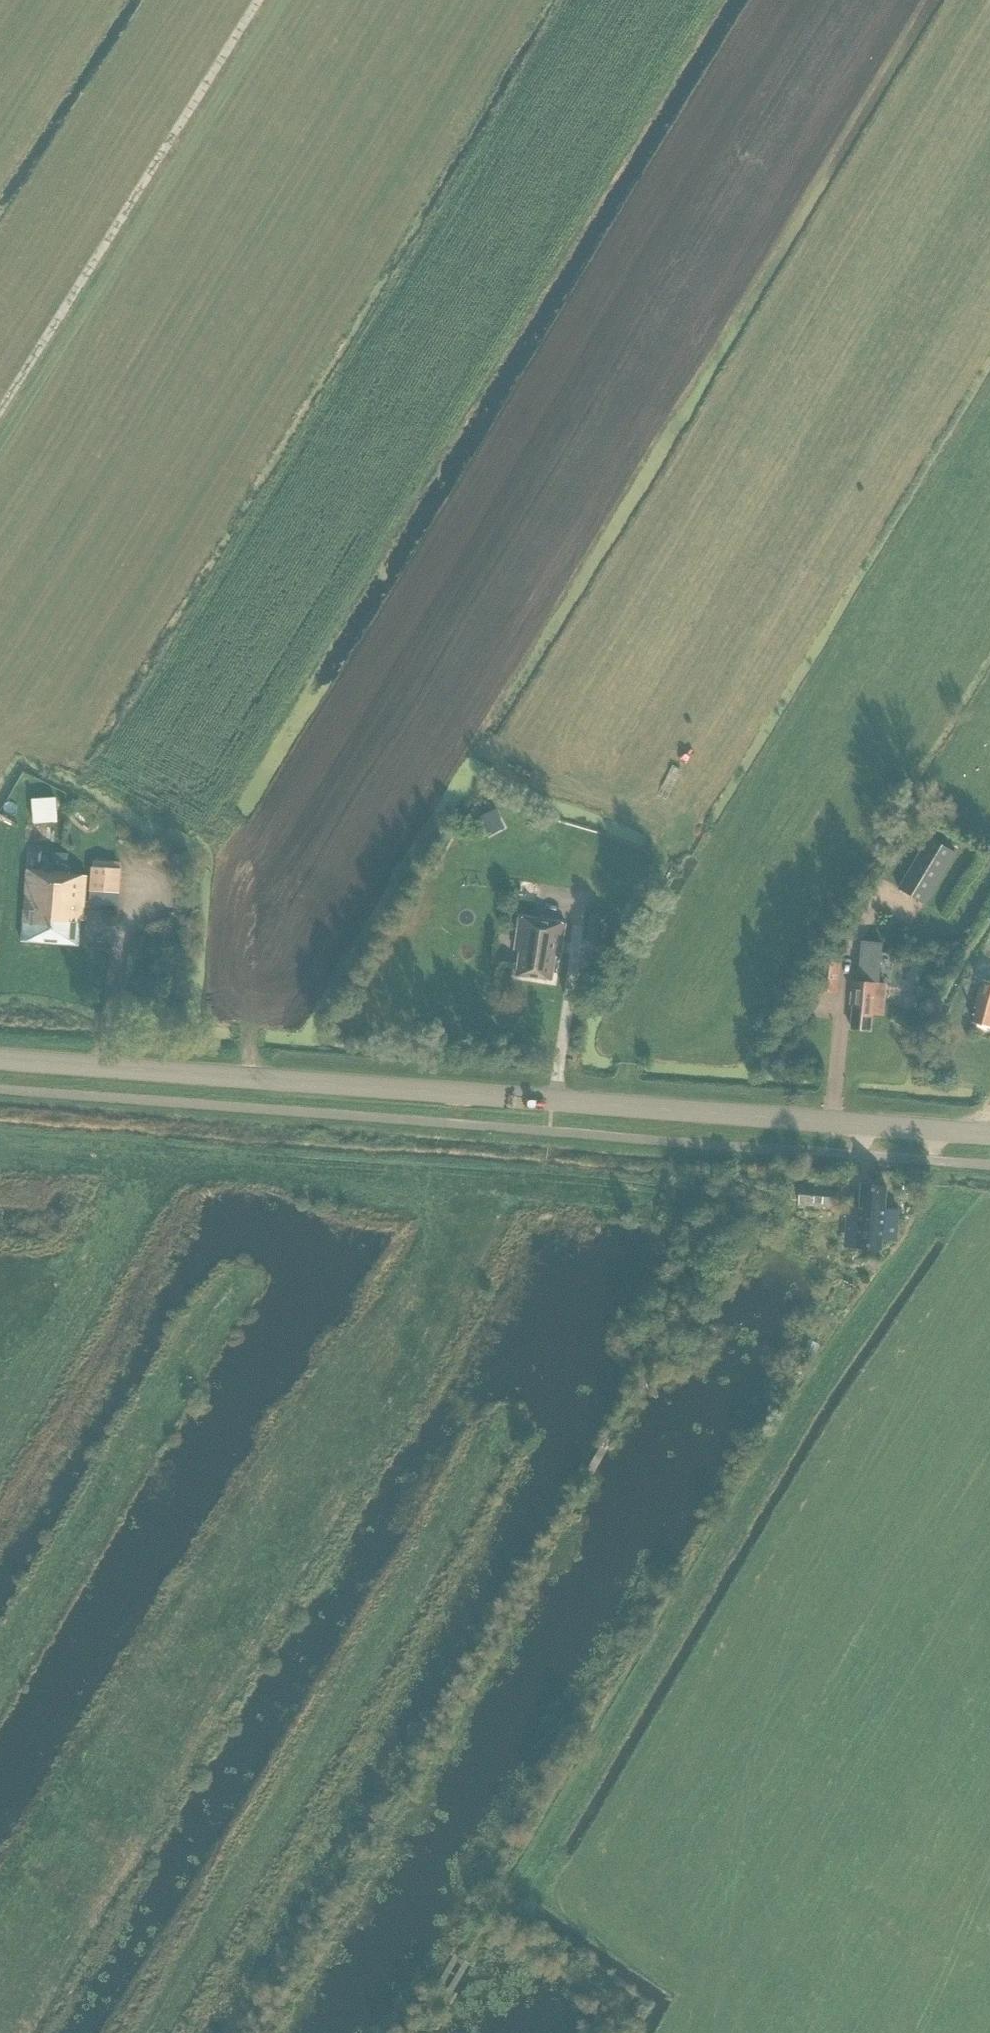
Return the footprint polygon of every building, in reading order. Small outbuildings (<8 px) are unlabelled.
[(57,797),(33,798),(35,824),(58,822),(57,797)] [(477,825),(495,813),(485,798),(467,810),(477,825)] [(490,835),(506,826),(499,813),(482,822),(490,835)] [(956,851),(930,836),(899,888),(925,903),(956,851)] [(117,905),(120,868),(88,866),(87,875),(70,873),(71,871),(28,868),(22,940),(79,944),(81,919),(84,919),(86,890),(91,890),(90,902),(117,905)] [(556,955),(560,956),(565,922),(519,915),(514,948),(520,949),(517,974),(552,979),(556,955)] [(880,982),(884,935),(863,932),(861,963),(855,981),(853,981),(851,1004),(853,1004),(851,1027),(871,1029),(872,1012),(884,1013),(886,982),(880,982)] [(838,991),(840,962),(821,962),(819,991),(838,991)] [(984,974),(974,1006),(977,1007),(973,1021),(989,1026),(989,975),(984,974)] [(836,1207),(838,1185),(802,1182),(799,1204),(836,1207)] [(897,1238),(899,1210),(885,1209),(887,1186),(862,1183),(860,1209),(848,1208),(846,1229),(854,1229),(853,1245),(882,1247),(883,1237),(897,1238)]
